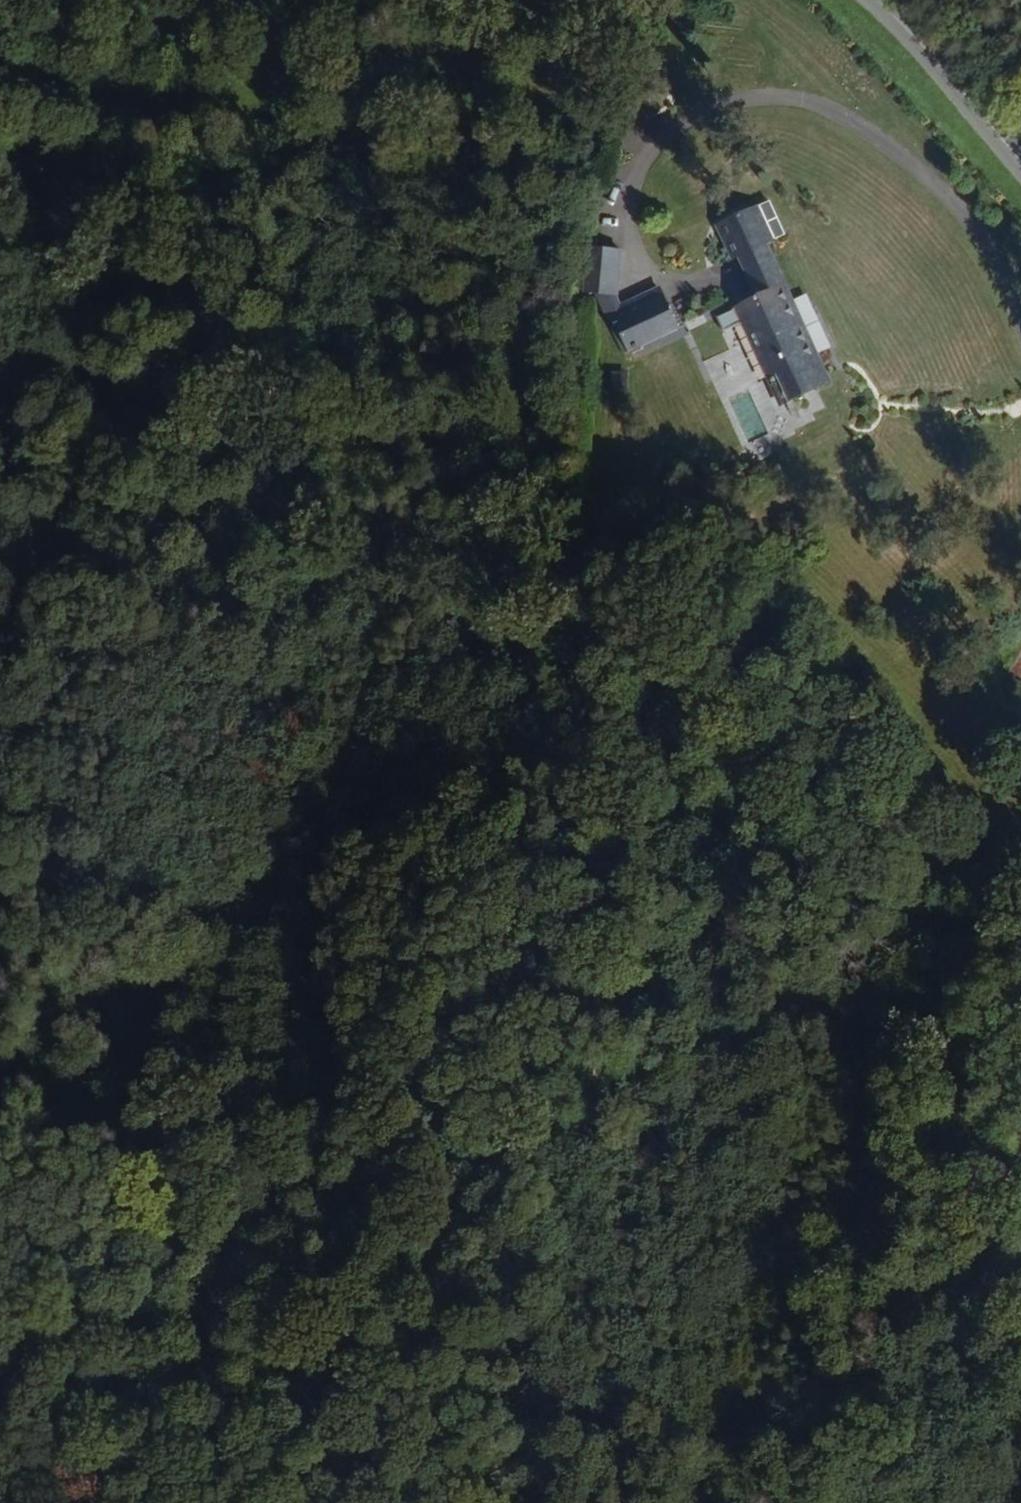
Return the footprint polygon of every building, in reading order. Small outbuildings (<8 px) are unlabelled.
[(841,398),(763,261),(780,253),(761,220),(711,249),(729,282),(737,278),(758,319),(721,338),(728,356),(749,344),(795,425),(841,398)] [(621,329),(621,284),(588,283),(588,329),(600,329),(621,329)] [(647,368),(681,347),(662,319),(628,339),(617,346),(641,382),(652,376),(647,368)] [(628,339),(621,329),(600,329),(633,387),(641,382),(617,346),(628,339)]
